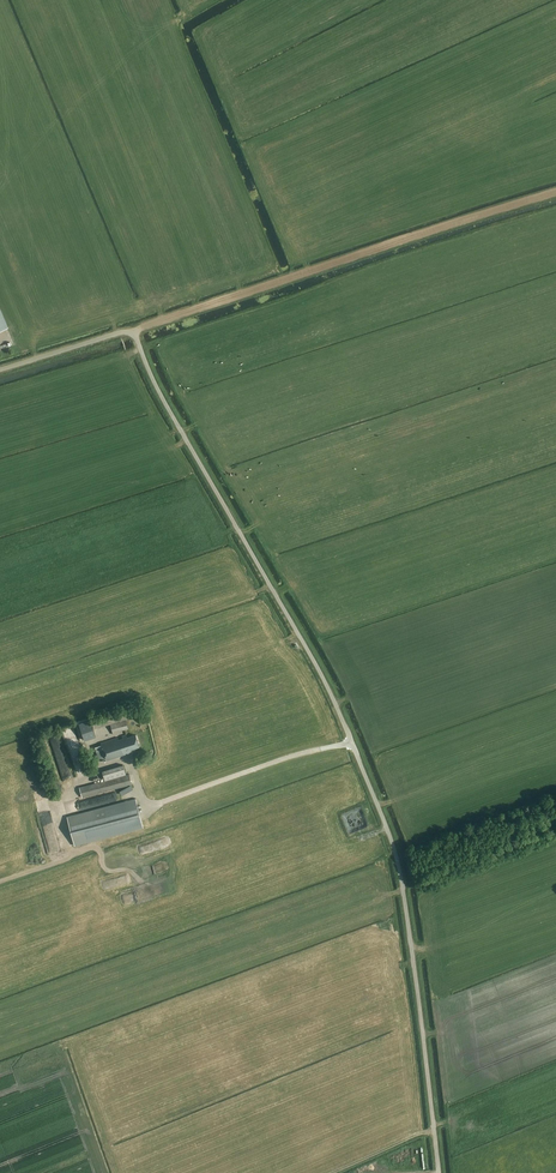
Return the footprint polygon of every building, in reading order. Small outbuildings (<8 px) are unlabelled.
[(91,718),(94,729),(110,724),(112,733),(128,729),(126,720),(140,716),(137,705),(91,718)] [(85,739),(96,736),(94,729),(91,718),(80,722),(85,739)] [(82,761),(73,728),(66,730),(74,763),(82,761)] [(57,735),(50,738),(56,752),(63,749),(57,735)] [(136,735),(127,737),(126,735),(122,736),(122,738),(118,739),(118,737),(101,743),(101,745),(95,747),(100,761),(106,759),(107,761),(132,752),(131,749),(140,747),(136,735)] [(123,765),(109,769),(102,771),(105,780),(126,774),(123,765)] [(79,788),(82,797),(132,784),(129,774),(79,788)] [(131,785),(120,791),(122,795),(133,789),(131,785)] [(136,799),(68,817),(75,846),(143,828),(136,799)]
